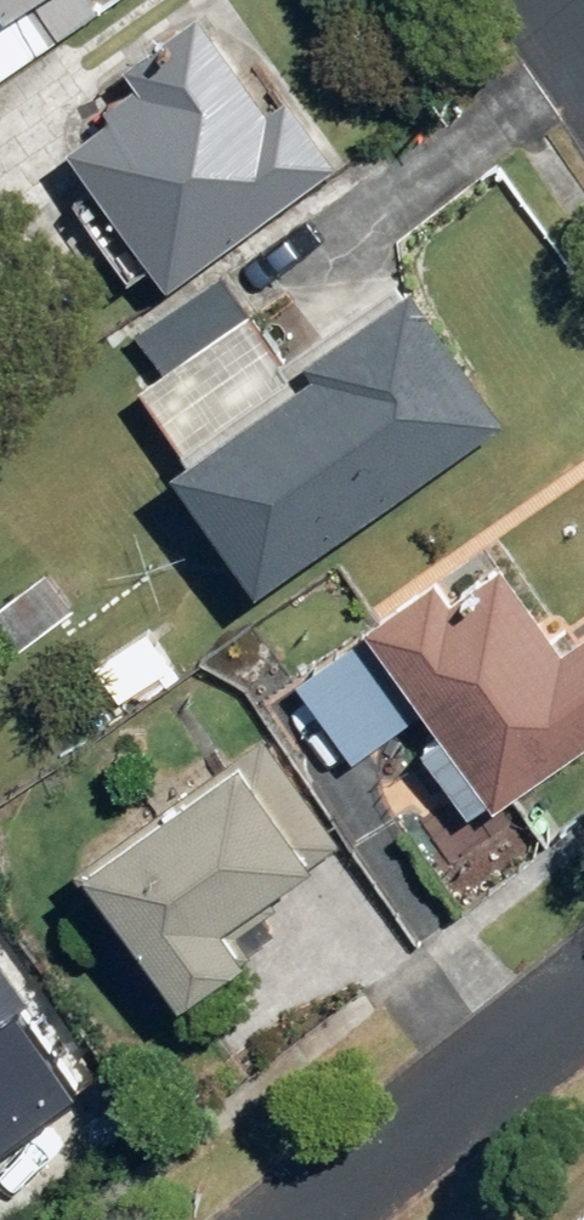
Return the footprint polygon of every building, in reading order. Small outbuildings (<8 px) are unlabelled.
[(79,0),(0,0),(0,73),(89,15),(79,0)] [(158,76),(55,150),(154,291),(330,169),(284,104),(265,117),(250,96),(233,72),(210,39),(158,76)] [(247,318),(212,276),(127,332),(154,373),(128,391),(170,453),(148,468),(234,597),(499,420),(391,286),(320,343),(279,292),(247,318)] [(286,683),(346,764),(410,717),(427,740),(404,757),(452,822),(480,801),(487,811),(583,739),(583,631),(559,650),(495,563),(439,604),(422,582),(286,683)] [(43,571),(0,604),(0,638),(13,655),(72,609),(43,571)] [(169,667),(142,628),(87,666),(114,704),(169,667)] [(330,842),(253,739),(64,880),(161,1008),(224,960),(206,935),(330,842)] [(0,952),(0,1154),(97,1079),(0,952)]
